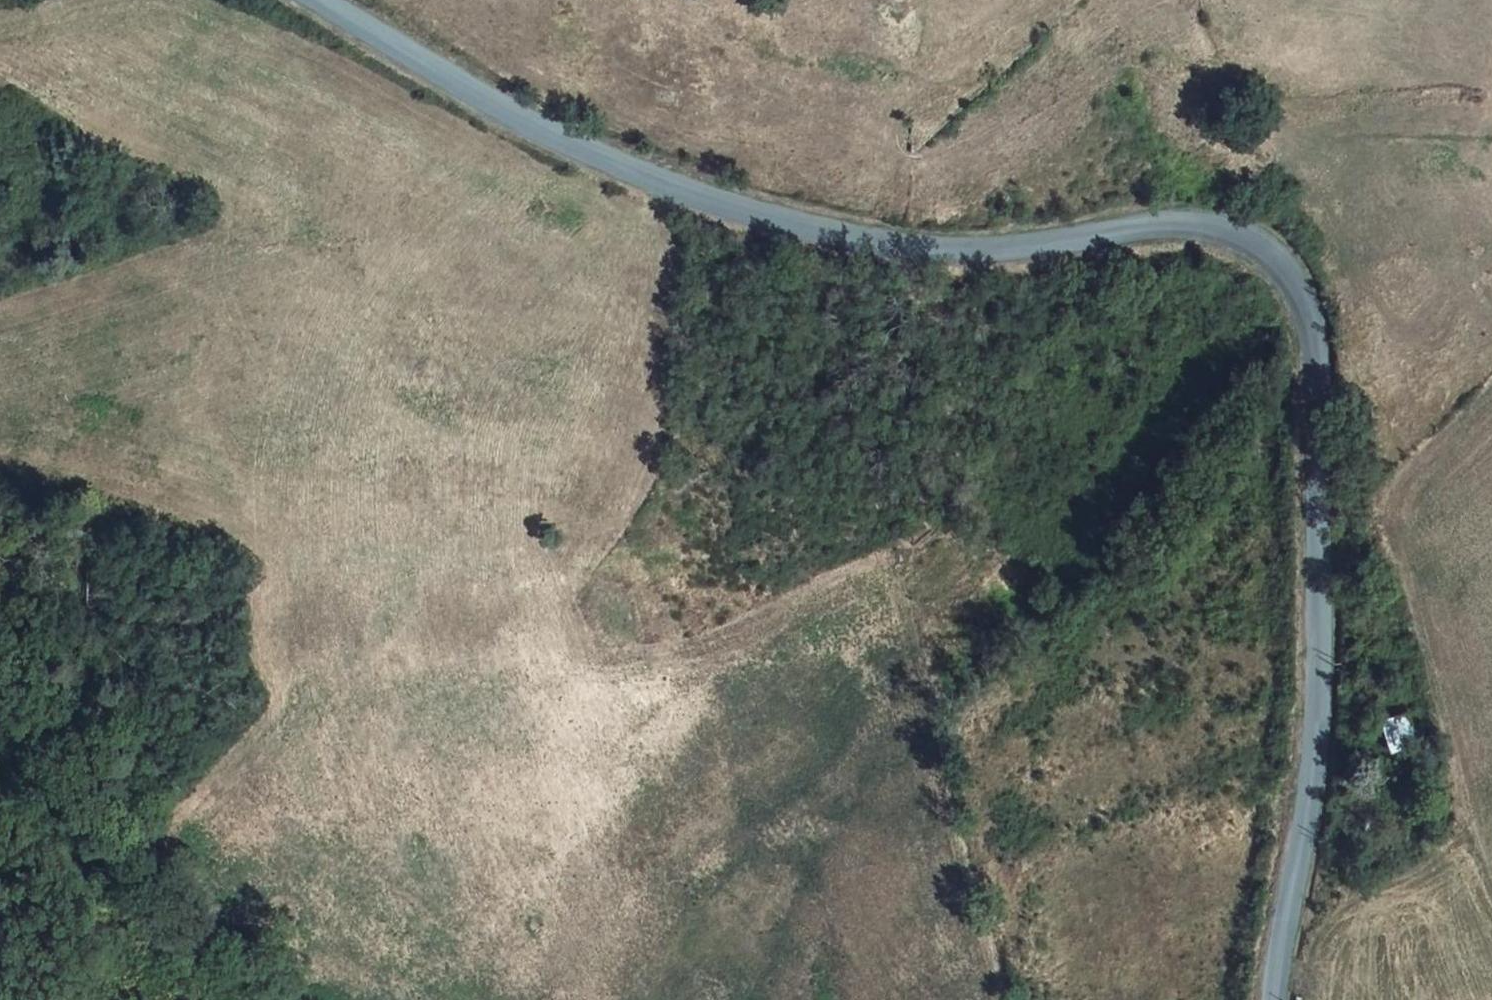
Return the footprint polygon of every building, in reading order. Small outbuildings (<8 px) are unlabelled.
[(1390,713),(1396,711),(1394,702),(1381,705),(1382,709),(1392,743),(1398,740),(1390,713)] [(1409,707),(1396,711),(1390,713),(1398,740),(1418,736),(1409,707)]
